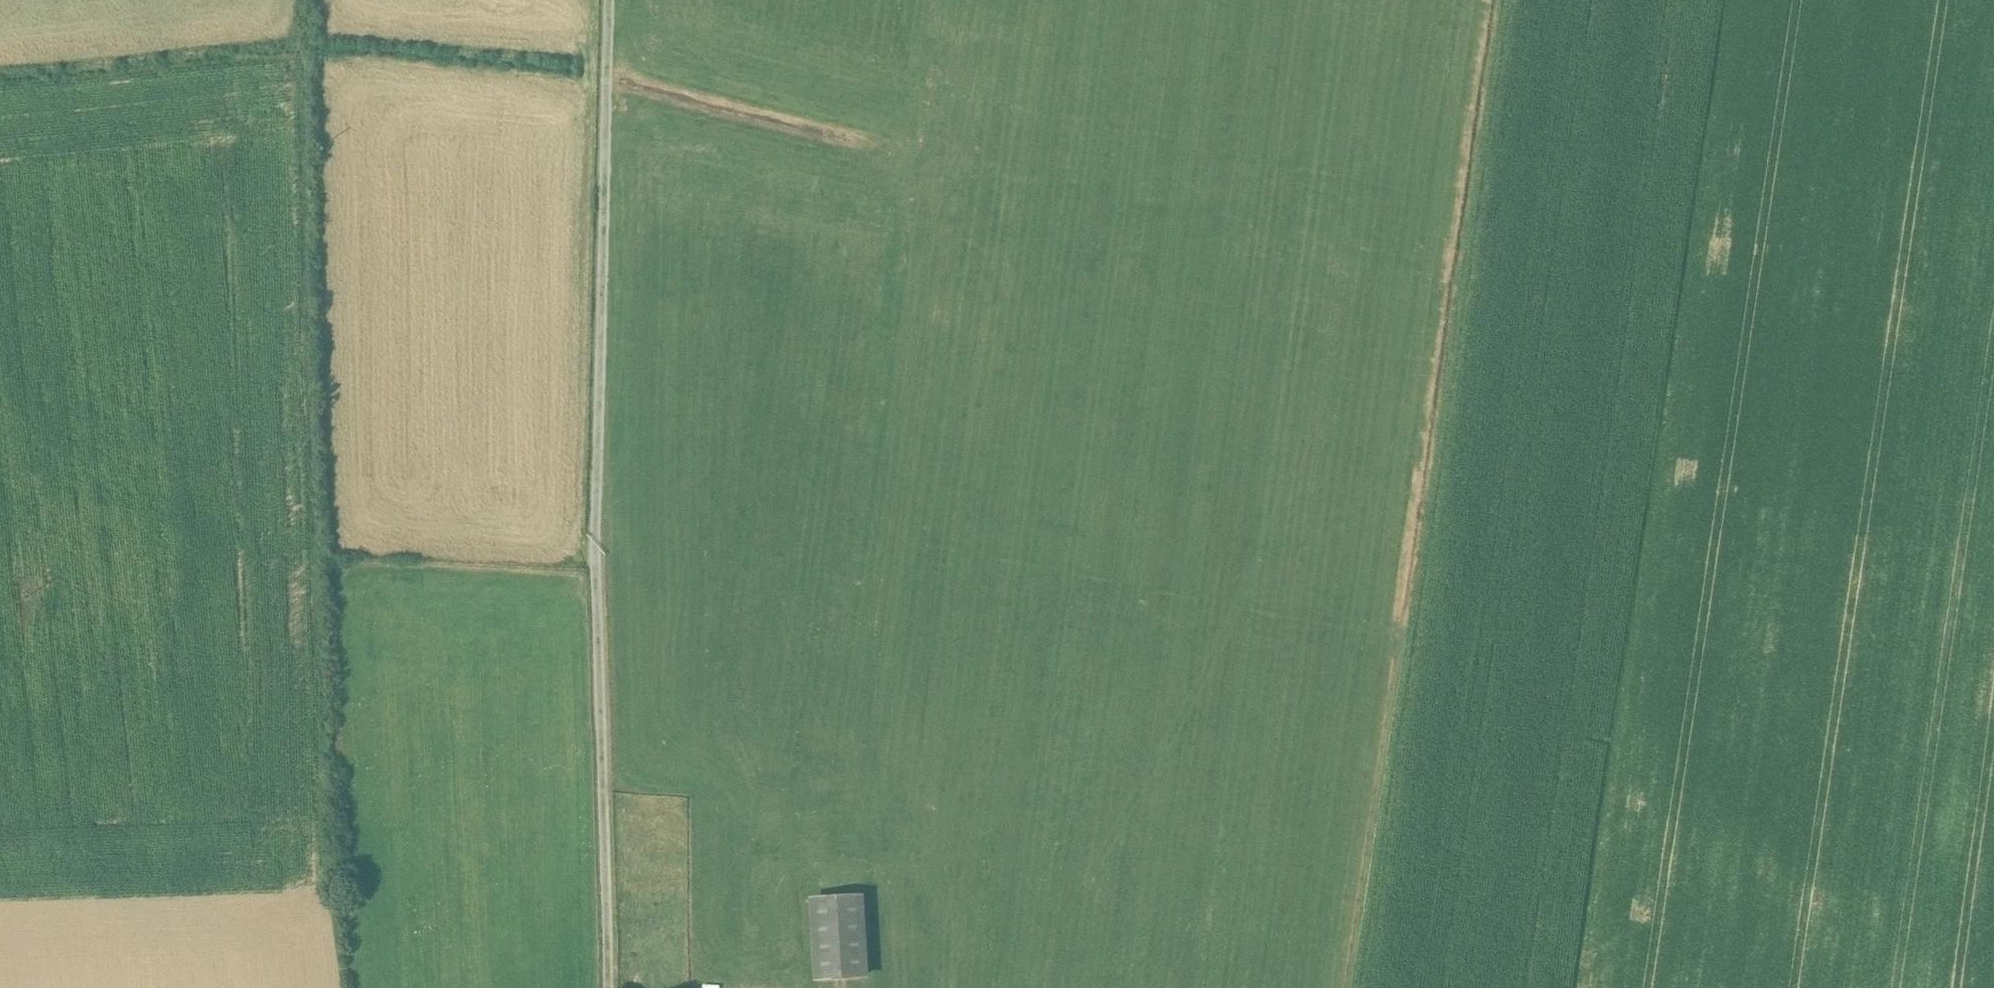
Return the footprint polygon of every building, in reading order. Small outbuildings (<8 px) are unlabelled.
[(857,898),(813,901),(818,981),(862,978),(857,898)]
